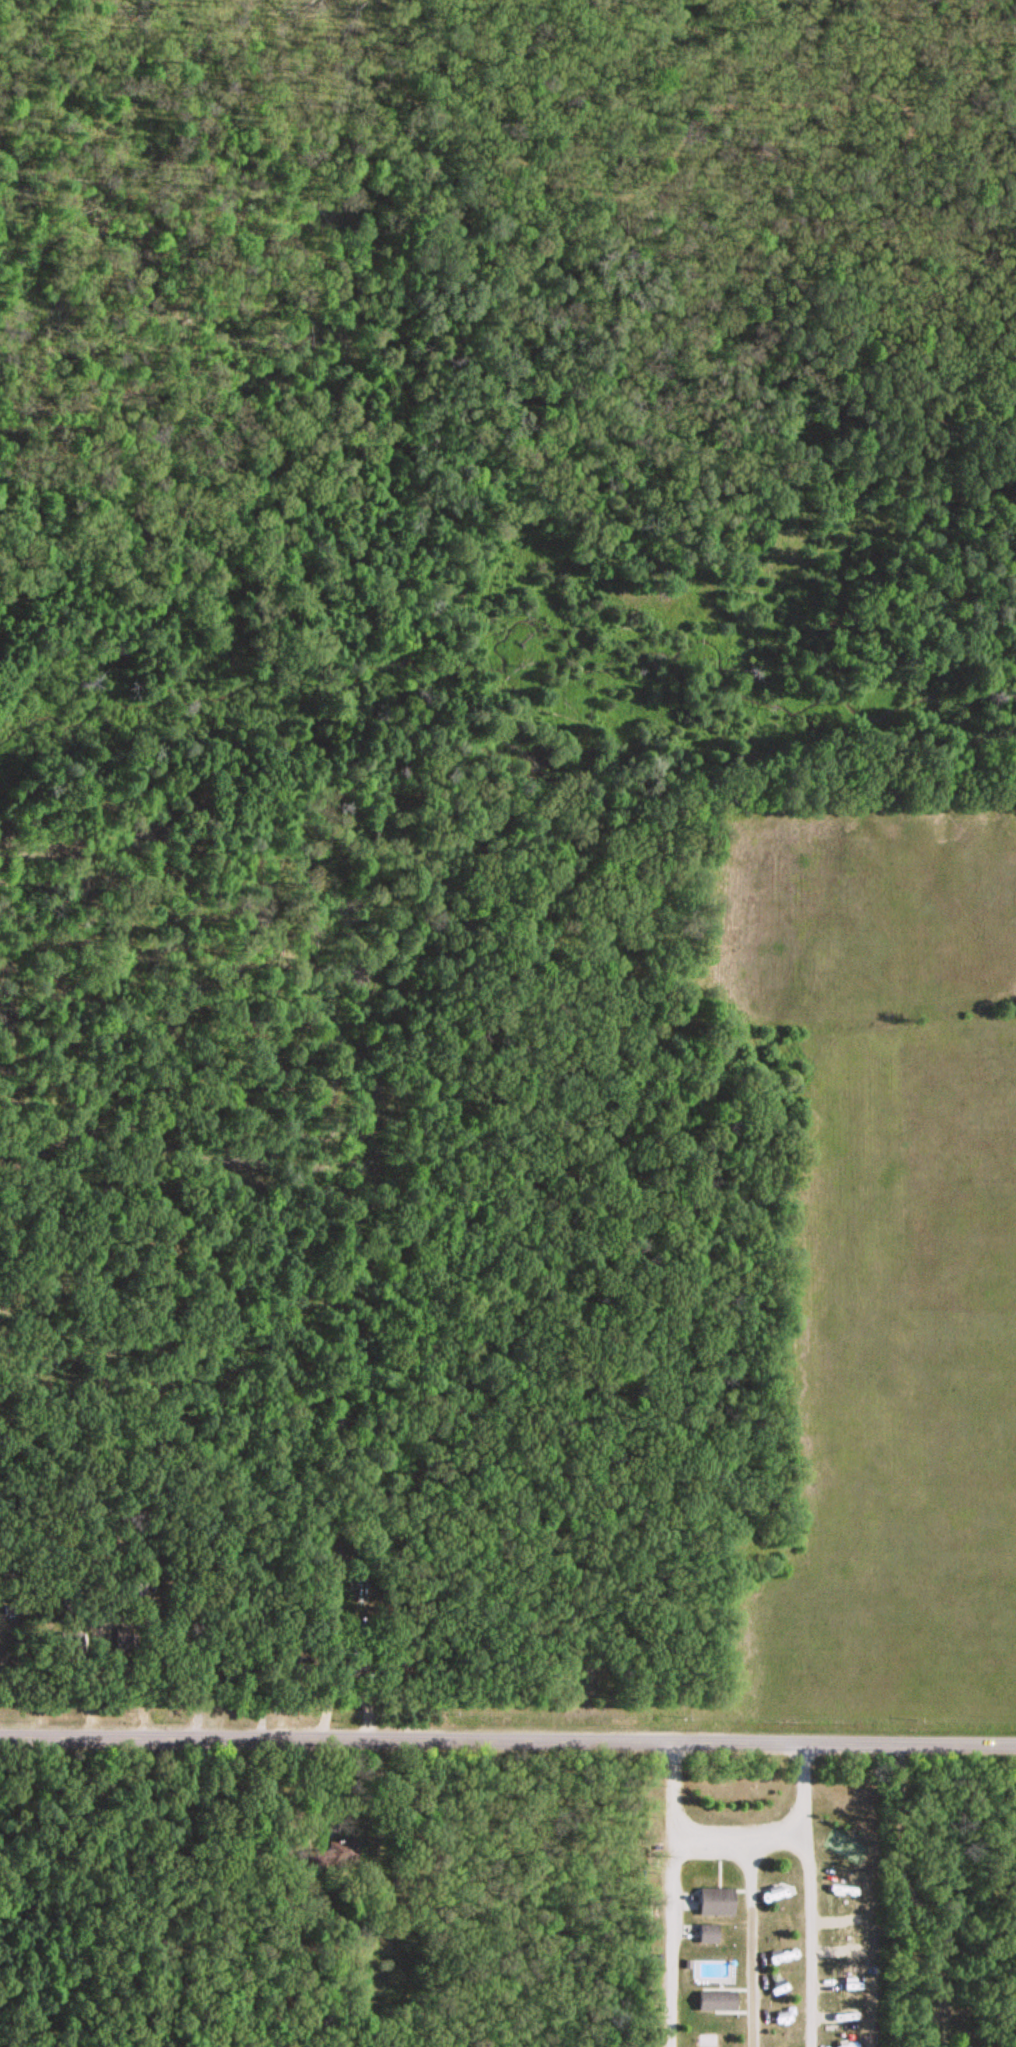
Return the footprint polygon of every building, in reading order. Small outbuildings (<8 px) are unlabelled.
[(699,1884),(698,1911),(732,1912),(733,1885),(699,1884)] [(699,1920),(698,1939),(717,1939),(717,1920),(699,1920)] [(735,2007),(735,1988),(698,1988),(698,2007),(735,2007)]
